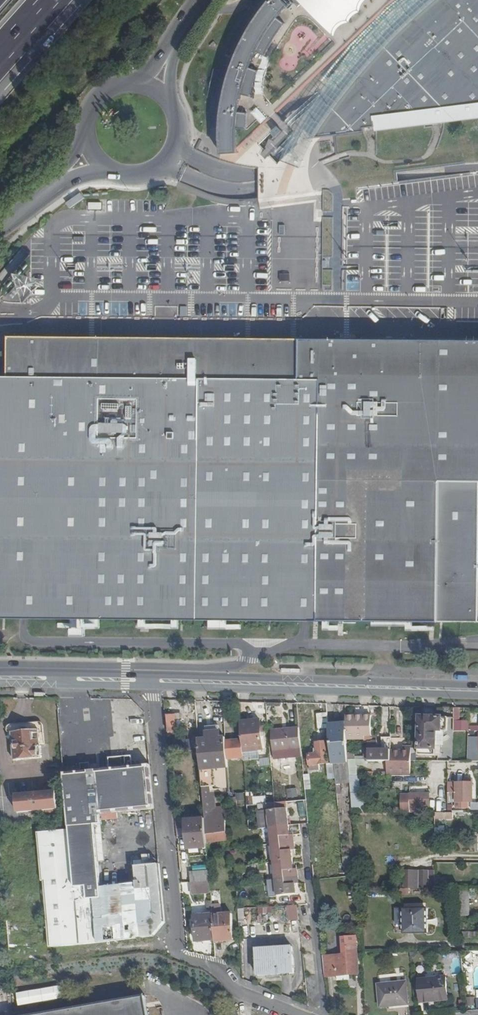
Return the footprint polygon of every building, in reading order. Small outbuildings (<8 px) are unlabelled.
[(236,156),(237,154),(276,117),(396,0),(268,0),(264,5),(254,20),(235,57),(231,73),(234,73),(231,87),(228,86),(224,103),(227,104),(222,134),(222,157),(236,156)] [(316,138),(334,136),(369,131),(369,128),(373,127),(380,127),(380,130),(437,123),(477,118),(477,0),(434,0),(416,16),(376,55),(336,103),(316,138)] [(72,207),(85,198),(81,193),(68,202),(72,207)] [(290,291),(291,237),(284,237),(284,223),(272,223),(271,290),(290,291)] [(8,374),(281,376),(300,376),(300,338),(293,338),(280,337),(248,337),(91,336),(8,335),(8,374)] [(300,338),(300,376),(281,376),(8,374),(0,374),(0,619),(25,619),(305,621),(477,622),(477,339),(347,338),(300,338)] [(232,707),(224,708),(225,722),(233,721),(232,707)] [(327,714),(317,715),(319,729),(329,728),(329,726),(327,714)] [(175,715),(167,716),(169,736),(177,735),(176,731),(182,730),(181,722),(176,722),(175,715)] [(371,716),(363,716),(363,719),(346,719),(346,725),(347,739),(365,739),(365,742),(368,742),(372,742),(371,716)] [(448,717),(419,717),(418,755),(436,756),(437,731),(447,731),(448,717)] [(260,720),(240,722),(243,750),(252,749),(252,751),(263,750),(261,732),(260,727),(260,720)] [(10,733),(12,733),(14,760),(42,758),(39,733),(44,733),(43,726),(43,725),(42,723),(41,723),(40,722),(38,722),(11,724),(9,725),(8,725),(7,726),(7,728),(7,729),(7,731),(8,732),(9,733),(10,733)] [(346,725),(329,726),(329,728),(332,764),(334,764),(336,778),(336,784),(350,782),(349,776),(348,759),(348,753),(347,739),(346,725)] [(207,739),(198,740),(201,770),(213,769),(228,768),(227,761),(226,738),(220,738),(219,726),(206,727),(207,739)] [(299,728),(271,731),(273,752),(301,749),(299,728)] [(469,731),(468,762),(477,762),(477,738),(475,737),(475,731),(469,731)] [(372,742),(368,742),(369,759),(366,759),(366,762),(387,761),(391,761),(391,751),(391,738),(382,738),(382,750),(378,750),(378,742),(372,742)] [(326,742),(316,743),(317,751),(317,754),(315,754),(309,755),(310,771),(320,770),(319,764),(329,763),(326,742)] [(405,751),(391,751),(391,761),(387,761),(387,774),(411,774),(411,762),(412,747),(405,747),(405,751)] [(301,749),(273,752),(274,759),(302,756),(301,749)] [(131,756),(125,757),(126,764),(123,768),(132,767),(131,756)] [(82,772),(64,774),(65,784),(68,817),(69,830),(37,832),(42,881),(44,881),(47,918),(49,948),(154,937),(165,923),(160,864),(135,866),(137,883),(100,887),(95,825),(101,824),(101,820),(117,819),(117,813),(154,809),(150,765),(132,767),(123,768),(122,768),(121,757),(109,758),(110,769),(91,771),(90,764),(81,765),(82,772)] [(355,759),(348,759),(349,776),(356,776),(356,763),(357,763),(358,764),(366,763),(366,762),(366,759),(355,759)] [(243,760),(227,761),(228,768),(229,778),(245,776),(243,760)] [(332,764),(327,764),(329,779),(336,778),(334,764),(332,764)] [(213,769),(201,770),(202,788),(213,787),(214,786),(213,769)] [(456,784),(448,783),(448,802),(456,802),(456,809),(468,809),(468,802),(472,802),(472,779),(464,779),(464,783),(456,783),(456,784)] [(213,787),(202,788),(203,800),(205,819),(206,834),(216,833),(226,832),(224,808),(215,809),(213,787)] [(57,792),(16,795),(17,813),(45,810),(54,810),(58,809),(57,792)] [(410,794),(400,794),(401,812),(410,812),(410,794)] [(430,794),(410,794),(410,812),(430,812),(430,794)] [(285,802),(267,804),(268,811),(258,812),(260,829),(270,828),(278,896),(296,894),(295,884),(299,884),(297,869),(294,870),(291,850),(295,850),(293,835),(290,836),(287,809),(286,809),(285,802)] [(205,819),(186,820),(187,836),(186,838),(186,840),(186,842),(186,844),(187,846),(188,847),(188,849),(207,848),(206,842),(206,834),(205,819)] [(226,832),(216,833),(217,841),(227,840),(226,832)] [(216,833),(206,834),(206,842),(217,841),(216,833)] [(351,857),(343,858),(345,873),(357,872),(357,866),(357,862),(351,863),(351,857)] [(414,871),(405,871),(405,889),(414,889),(414,871)] [(429,872),(420,872),(420,889),(429,889),(429,872)] [(210,882),(191,883),(192,894),(211,893),(210,882)] [(469,889),(456,889),(456,916),(469,916),(469,889)] [(220,904),(212,905),(212,914),(212,916),(221,915),(220,904)] [(298,905),(288,906),(289,921),(299,920),(298,905)] [(426,909),(404,909),(404,933),(427,933),(426,909)] [(212,914),(194,916),(196,941),(214,940),(212,916),(212,914)] [(221,915),(212,916),(214,940),(214,941),(234,940),(232,914),(221,915)] [(347,954),(322,956),(325,977),(337,976),(345,975),(358,974),(356,945),(352,946),(351,936),(346,936),(347,954)] [(292,947),(256,949),(258,976),(294,974),(292,947)] [(446,977),(419,980),(421,1003),(431,1002),(431,999),(448,998),(446,977)] [(406,982),(378,985),(380,1008),(393,1006),(393,1005),(408,1003),(406,982)] [(17,992),(19,1005),(65,997),(63,984),(17,992)] [(145,994),(28,1014),(149,1014),(145,994)]
